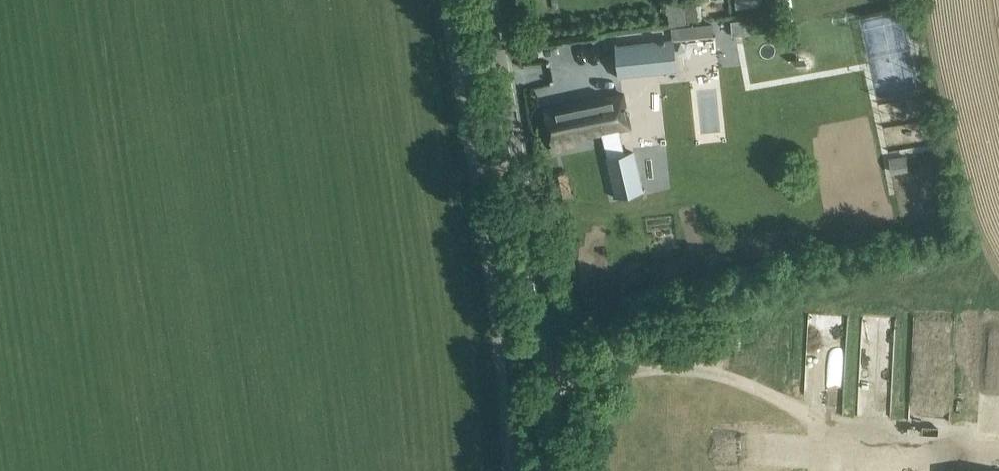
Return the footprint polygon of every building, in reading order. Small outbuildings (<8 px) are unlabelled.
[(699,3),(684,5),(684,6),(686,20),(687,20),(701,19),(699,3)] [(887,11),(865,17),(868,25),(889,19),(887,11)] [(745,19),(731,20),(732,34),(746,33),(745,19)] [(617,42),(615,42),(619,77),(621,77),(621,75),(658,71),(655,41),(617,45),(617,42)] [(885,67),(876,69),(877,76),(887,74),(885,67)] [(565,105),(545,110),(555,149),(574,145),(577,144),(576,139),(602,133),(617,195),(614,195),(614,197),(645,190),(645,188),(643,188),(634,152),(626,154),(620,128),(631,126),(622,91),(565,105)] [(931,94),(920,97),(923,109),(934,106),(931,94)] [(914,98),(881,101),(884,138),(917,136),(914,98)] [(939,128),(927,131),(929,142),(941,140),(939,128)] [(907,156),(890,159),(892,171),(909,168),(907,156)] [(558,201),(572,198),(566,171),(552,174),(558,201)] [(909,418),(948,420),(953,326),(915,323),(913,357),(944,358),(944,372),(919,371),(918,388),(922,388),(922,397),(910,396),(909,418)] [(979,432),(998,432),(998,399),(980,399),(979,432)]
